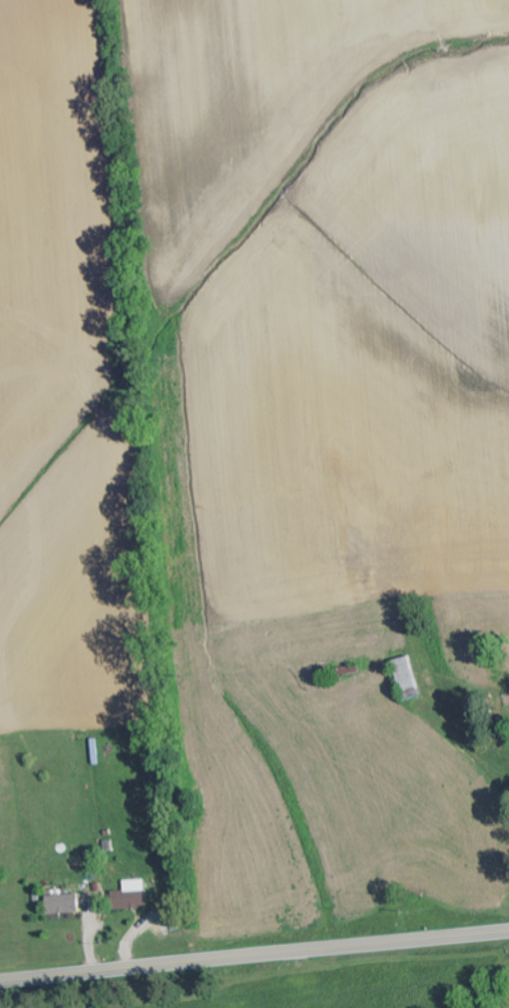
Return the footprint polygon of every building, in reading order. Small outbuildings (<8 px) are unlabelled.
[(149,880),(126,881),(127,891),(115,892),(115,910),(150,909),(149,880)] [(82,913),(81,894),(49,895),(49,914),(82,913)]
